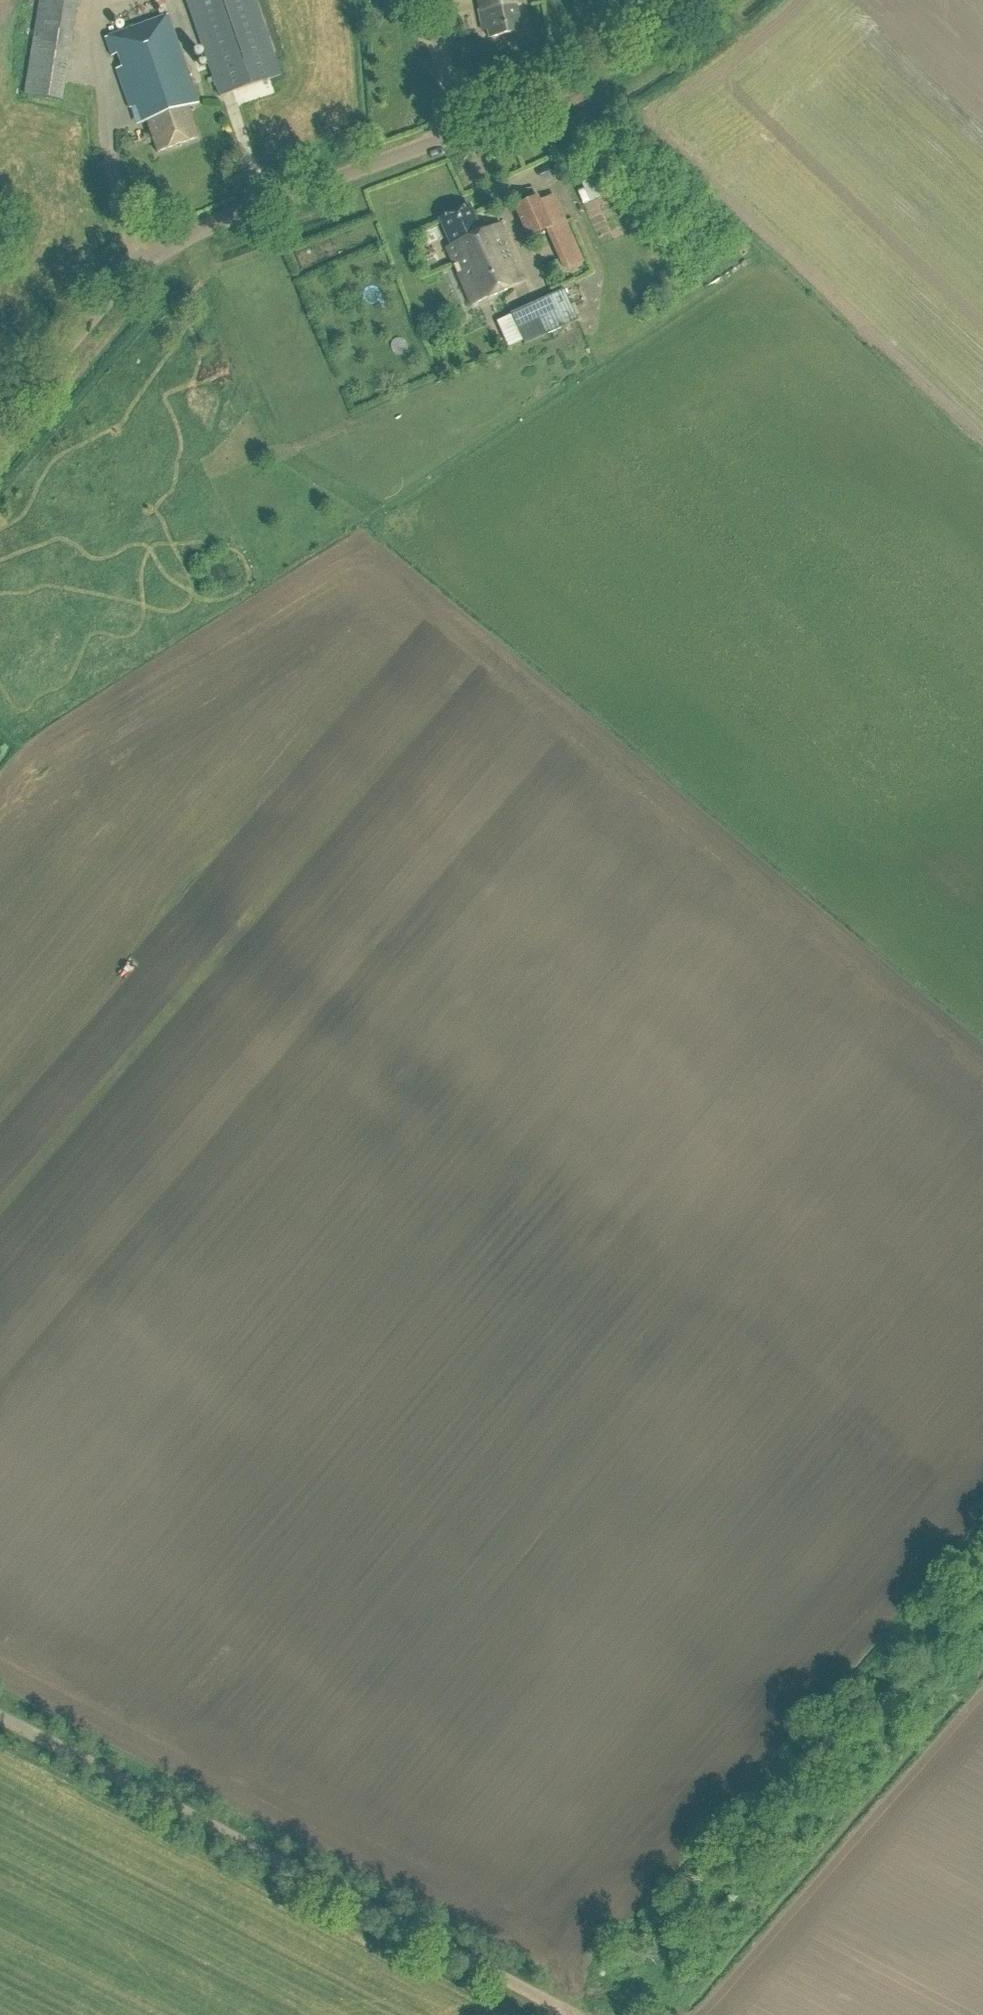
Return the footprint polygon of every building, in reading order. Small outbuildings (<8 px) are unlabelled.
[(63,104),(78,0),(38,0),(24,98),(63,104)] [(187,7),(218,99),(282,77),(256,0),(185,0),(187,7)] [(484,9),(479,10),(483,31),(488,30),(490,38),(523,31),(517,4),(523,3),(522,0),(482,0),(484,9)] [(189,111),(199,107),(168,17),(104,39),(110,56),(119,53),(124,67),(115,70),(129,110),(135,108),(141,125),(147,124),(157,153),(198,139),(189,111)] [(513,207),(515,211),(527,237),(545,230),(549,228),(538,202),(537,201),(536,197),(513,207)] [(483,234),(471,207),(441,220),(453,246),(448,248),(456,265),(484,252),(486,257),(513,245),(504,225),(483,234)] [(549,228),(562,258),(574,253),(579,251),(566,221),(565,221),(560,223),(549,228)] [(529,281),(513,245),(486,257),(484,252),(456,265),(475,306),(529,281)] [(512,312),(517,323),(526,343),(577,321),(564,290),(512,312)] [(327,382),(328,395),(345,394),(345,381),(327,382)]
